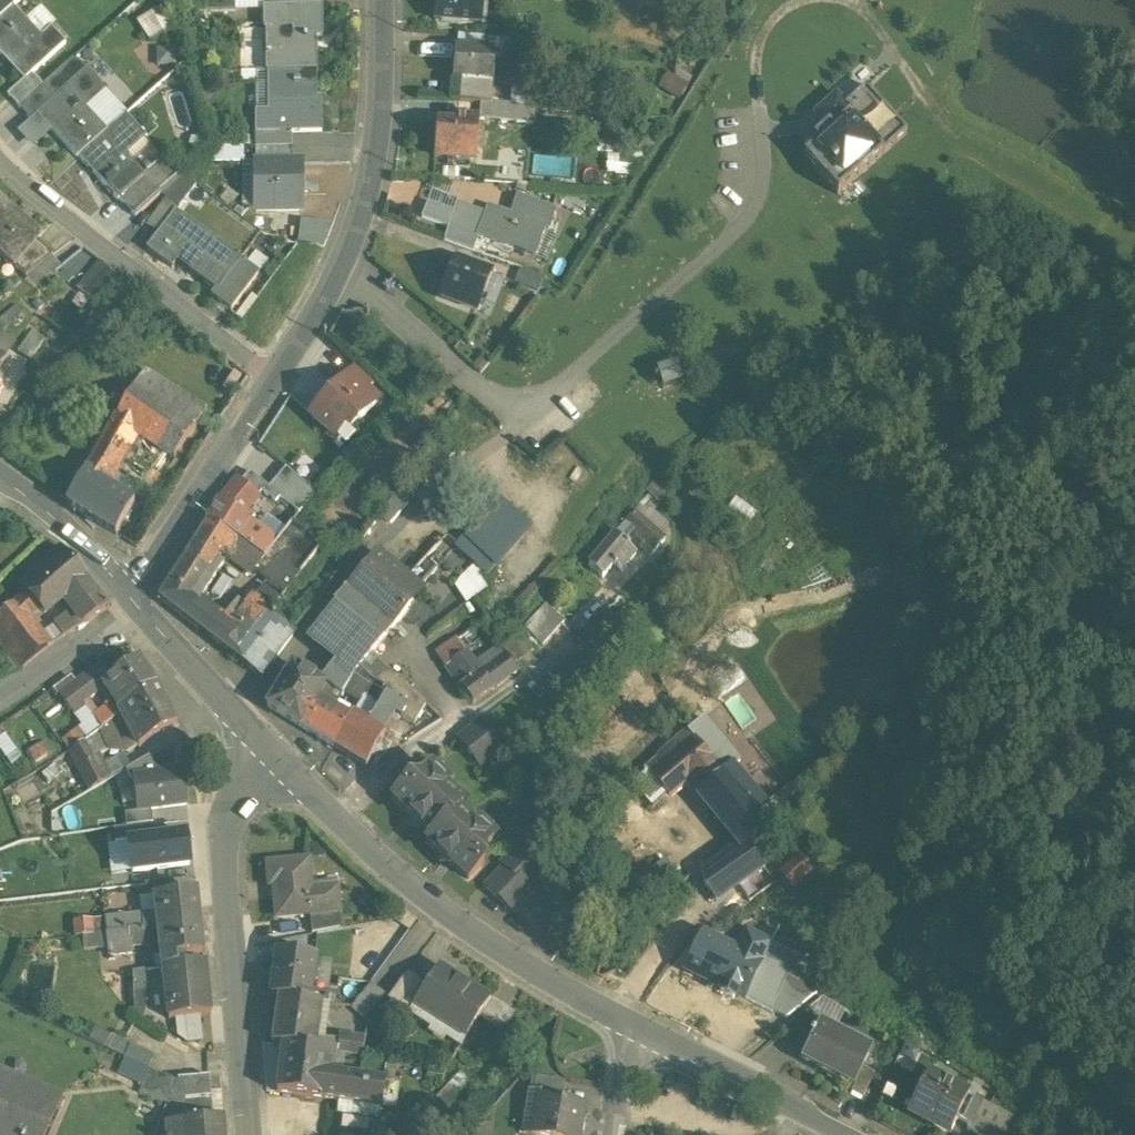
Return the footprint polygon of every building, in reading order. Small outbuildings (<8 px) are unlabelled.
[(14,10),(24,0),(0,0),(0,22),(14,10)] [(189,12),(205,13),(205,0),(189,0),(189,12)] [(235,13),(236,0),(205,0),(205,13),(235,13)] [(235,13),(265,13),(264,9),(267,9),(267,0),(236,0),(235,13)] [(433,23),(435,23),(434,32),(457,34),(458,25),(481,27),(483,0),(435,0),(433,23)] [(267,9),(264,9),(265,13),(265,29),(268,29),(268,72),(275,72),(315,72),(315,39),(324,39),(324,8),(267,9)] [(14,10),(0,22),(0,59),(1,60),(4,57),(26,82),(32,77),(66,47),(52,31),(41,40),(14,10)] [(167,30),(160,13),(142,21),(149,38),(167,30)] [(511,44),(482,42),(481,55),(494,56),(494,60),(510,61),(511,44)] [(176,51),(162,55),(165,68),(179,65),(176,51)] [(481,55),(455,54),(453,82),(461,83),(459,105),(480,106),(489,107),(491,85),(492,85),(494,60),(494,56),(481,55)] [(54,101),(40,114),(41,115),(38,117),(78,161),(80,160),(107,135),(86,111),(105,93),(86,72),(54,101)] [(315,72),(275,72),(275,114),(258,114),(259,135),(294,135),(321,134),(321,115),(315,114),(315,72)] [(32,77),(26,82),(7,99),(18,111),(43,88),(32,77)] [(43,88),(18,111),(30,124),(38,117),(41,115),(40,114),(54,101),(43,88)] [(826,129),(813,141),(817,146),(803,158),(837,196),(906,135),(865,89),(845,108),(836,98),(815,117),(826,129)] [(489,107),(480,106),(479,119),(479,122),(532,127),(535,110),(489,107)] [(107,135),(80,160),(120,202),(121,202),(145,179),(144,178),(126,159),(147,140),(126,117),(107,135)] [(479,119),(456,118),(455,127),(436,125),(434,159),(476,162),(479,122),(479,119)] [(294,135),(259,135),(259,151),(294,151),(294,135)] [(259,151),(256,151),(256,164),(294,164),(294,151),(259,151)] [(165,160),(144,178),(145,179),(121,202),(136,221),(161,198),(160,197),(181,178),(165,160)] [(294,164),(256,164),(256,214),(302,214),(302,164),(294,164)] [(181,178),(160,197),(161,198),(178,211),(195,188),(181,178)] [(527,187),(516,186),(514,193),(523,197),(527,187)] [(555,214),(517,199),(511,218),(488,210),(484,221),(477,238),(478,238),(512,250),(532,260),(541,241),(539,240),(542,231),(548,233),(555,214)] [(0,204),(0,254),(1,255),(3,252),(17,265),(18,265),(35,245),(40,240),(0,204)] [(484,221),(455,210),(448,231),(449,232),(445,244),(472,255),(478,238),(477,238),(484,221)] [(209,248),(172,220),(148,252),(172,270),(178,261),(191,271),(189,273),(216,293),(217,294),(240,263),(212,243),(209,248)] [(332,227),(300,223),(299,246),(324,247),(332,227)] [(52,260),(35,245),(18,265),(17,265),(13,269),(26,281),(52,260)] [(63,276),(102,300),(119,273),(79,249),(63,276)] [(240,263),(217,294),(216,293),(211,299),(230,314),(258,277),(240,263)] [(491,277),(455,263),(441,300),(490,319),(504,283),(491,278),(491,277)] [(543,282),(520,273),(514,287),(537,296),(543,282)] [(0,323),(0,337),(23,316),(19,310),(0,323)] [(31,335),(18,355),(31,363),(44,343),(31,335)] [(481,357),(472,369),(480,375),(490,364),(481,357)] [(668,387),(687,381),(682,364),(663,370),(668,387)] [(374,386),(354,367),(343,378),(345,380),(347,378),(365,395),(374,386)] [(208,411),(143,371),(129,396),(174,425),(177,421),(194,431),(208,411)] [(365,395),(347,378),(345,380),(333,392),(331,391),(330,392),(332,394),(324,402),(322,401),(321,402),(322,403),(310,416),(334,439),(345,427),(350,431),(375,405),(365,395)] [(129,396),(84,472),(105,486),(137,432),(159,447),(174,425),(129,396)] [(174,425),(159,447),(175,458),(194,431),(177,421),(174,425)] [(662,470),(645,489),(649,493),(633,511),(640,517),(648,508),(652,512),(660,502),(669,473),(662,470)] [(105,486),(84,472),(66,504),(115,535),(133,503),(105,486)] [(305,504),(275,477),(275,476),(274,476),(262,490),(293,517),(300,510),(305,504)] [(232,487),(219,503),(229,511),(242,495),(232,487)] [(242,495),(229,511),(219,503),(208,521),(233,537),(265,558),(277,543),(251,523),(242,516),(246,511),(256,498),(246,490),(242,495)] [(384,490),(364,518),(374,525),(380,517),(379,517),(394,497),(384,490)] [(394,497),(379,517),(380,517),(389,524),(393,521),(408,504),(404,501),(396,495),(394,497)] [(500,505),(468,541),(465,538),(456,548),(470,560),(480,572),(493,563),(525,527),(500,505)] [(652,512),(648,508),(640,517),(664,538),(666,524),(652,512)] [(314,522),(300,510),(293,517),(289,521),(292,523),(305,533),(314,522)] [(255,518),(246,511),(242,516),(251,523),(255,518)] [(633,511),(614,533),(622,540),(632,529),(636,532),(635,533),(644,541),(641,545),(651,554),(664,539),(633,511)] [(233,537),(208,521),(185,557),(210,573),(219,560),(225,550),(233,537)] [(305,533),(292,523),(265,558),(254,572),(266,581),(284,595),(287,592),(321,547),(305,533)] [(614,533),(588,565),(602,576),(613,563),(621,569),(636,552),(622,540),(614,533)] [(265,558),(233,537),(225,550),(254,572),(265,558)] [(61,548),(22,584),(31,594),(41,606),(46,613),(64,596),(85,576),(61,548)] [(400,575),(377,556),(363,573),(385,592),(400,575)] [(210,573),(185,557),(159,597),(197,627),(209,611),(198,602),(215,576),(210,573)] [(219,560),(210,573),(215,576),(224,563),(219,560)] [(489,587),(476,568),(455,583),(468,601),(489,587)] [(339,661),(322,685),(324,686),(317,698),(331,707),(340,696),(350,680),(363,664),(370,656),(403,616),(418,585),(410,579),(410,577),(409,575),(408,574),(406,574),(404,574),(403,575),(401,576),(400,575),(385,592),(363,573),(346,593),(347,594),(311,638),(339,661)] [(421,579),(415,573),(410,579),(418,585),(421,579)] [(85,576),(64,596),(73,609),(84,623),(108,608),(85,576)] [(284,595),(266,581),(254,596),(253,595),(253,596),(255,598),(256,597),(275,613),(272,617),(292,631),(308,610),(287,592),(284,595)] [(31,594),(16,605),(26,617),(41,606),(31,594)] [(247,608),(237,601),(221,621),(209,611),(197,627),(261,677),(294,633),(292,631),(272,617),(275,613),(256,597),(255,598),(247,608)] [(564,621),(545,604),(524,627),(542,645),(564,621)] [(0,619),(0,644),(21,669),(50,646),(26,617),(16,605),(0,619)] [(65,637),(84,623),(73,609),(55,623),(65,637)] [(463,609),(449,617),(454,624),(468,616),(463,609)] [(519,634),(504,615),(483,630),(499,650),(500,649),(504,646),(519,634)] [(519,634),(504,646),(514,659),(516,661),(532,649),(520,633),(519,634)] [(456,640),(437,653),(445,666),(465,653),(456,640)] [(514,659),(504,646),(500,649),(505,656),(506,655),(512,663),(514,659)] [(496,662),(485,670),(479,661),(473,664),(465,653),(445,666),(460,688),(472,703),(507,677),(497,662),(496,662)] [(512,663),(506,655),(505,656),(501,660),(511,674),(517,670),(512,663)] [(375,660),(370,656),(363,664),(368,668),(373,662),(375,660)] [(108,679),(107,680),(123,706),(159,685),(142,657),(108,679)] [(511,674),(501,660),(497,662),(507,677),(511,674)] [(368,668),(363,664),(350,680),(340,696),(357,706),(367,691),(371,687),(385,673),(373,662),(368,668)] [(108,679),(99,666),(76,684),(108,724),(123,713),(121,708),(123,706),(107,680),(108,679)] [(292,666),(268,706),(299,726),(316,697),(317,698),(324,686),(322,685),(292,666)] [(407,687),(386,673),(385,673),(371,687),(407,707),(400,719),(412,726),(425,703),(407,687)] [(108,724),(71,678),(56,689),(81,724),(62,739),(71,750),(108,724)] [(123,706),(121,708),(123,713),(140,746),(179,723),(159,685),(123,706)] [(366,727),(350,717),(350,718),(333,747),(333,748),(366,768),(383,736),(390,722),(391,722),(394,716),(400,719),(407,707),(371,687),(367,691),(362,698),(377,708),(366,727)] [(317,698),(316,697),(299,726),(333,747),(350,718),(331,707),(317,698)] [(481,722),(460,739),(480,765),(502,748),(481,722)] [(110,749),(99,730),(85,740),(95,757),(110,749)] [(702,748),(688,732),(647,768),(668,793),(687,777),(710,758),(702,748)] [(739,761),(717,735),(702,748),(710,758),(723,773),(732,765),(732,766),(739,761)] [(52,752),(46,740),(28,750),(34,762),(52,752)] [(95,757),(85,740),(71,750),(92,788),(107,779),(100,766),(95,757)] [(149,757),(126,770),(137,787),(135,777),(159,774),(149,757)] [(710,758),(687,777),(701,793),(723,773),(710,758)] [(106,763),(100,766),(107,779),(113,776),(106,763)] [(732,766),(732,765),(723,773),(701,793),(744,842),(774,816),(732,766)] [(463,804),(445,788),(445,780),(435,771),(427,771),(418,781),(408,781),(392,798),(412,816),(413,825),(421,825),(432,835),(426,842),(439,853),(439,862),(448,861),(468,880),(484,863),(483,852),(491,843),(491,834),(481,825),(473,826),(457,811),(463,804)] [(137,787),(139,811),(150,809),(188,805),(184,772),(159,774),(135,777),(137,787)] [(125,813),(126,826),(153,822),(150,809),(139,811),(125,813)] [(135,838),(154,836),(153,825),(126,828),(127,838),(135,838)] [(138,871),(188,866),(185,833),(154,836),(135,838),(138,871)] [(742,842),(703,870),(705,882),(716,897),(762,866),(742,842)] [(521,844),(502,864),(506,867),(487,886),(511,909),(530,889),(527,886),(545,867),(521,844)] [(800,855),(780,873),(792,886),(812,868),(800,855)] [(308,860),(267,864),(269,885),(274,885),(277,918),(310,914),(339,912),(336,887),(311,889),(308,860)] [(150,896),(175,893),(174,880),(148,883),(150,896)] [(175,893),(159,895),(160,911),(162,925),(201,921),(198,891),(175,893)] [(142,909),(105,913),(107,931),(128,929),(142,927),(141,913),(143,913),(142,909)] [(143,913),(141,913),(142,927),(162,925),(160,911),(143,913)] [(339,912),(310,914),(310,933),(340,928),(339,912)] [(201,921),(162,925),(164,940),(166,966),(185,964),(184,954),(204,951),(201,921)] [(142,927),(128,929),(133,970),(143,969),(140,943),(164,940),(162,925),(142,927)] [(736,995),(744,999),(770,942),(744,930),(737,946),(703,930),(685,969),(719,984),(716,991),(734,999),(736,995)] [(770,942),(744,999),(786,1017),(816,992),(803,974),(809,961),(770,942)] [(315,956),(277,951),(271,995),(280,997),(309,1001),(315,956)] [(166,966),(163,966),(169,1017),(211,1012),(205,961),(185,964),(166,966)] [(490,1000),(437,967),(426,984),(413,1004),(414,1004),(466,1038),(490,1000)] [(143,969),(133,970),(133,1005),(146,1004),(146,982),(146,969),(143,969)] [(426,984),(407,972),(387,999),(408,1013),(414,1004),(413,1004),(426,984)] [(370,984),(355,974),(334,1004),(352,1007),(370,984)] [(384,994),(370,984),(352,1007),(366,1016),(384,994)] [(309,1001),(280,997),(273,1044),(282,1045),(314,1050),(316,1038),(321,1002),(309,1001)] [(873,1046),(820,1020),(801,1059),(853,1085),(863,1066),(873,1046)] [(365,1038),(339,1034),(338,1040),(336,1053),(362,1056),(365,1038)] [(338,1040),(320,1038),(316,1038),(314,1050),(330,1052),(336,1053),(338,1040)] [(314,1050),(282,1045),(276,1093),(336,1101),(339,1080),(338,1080),(326,1079),(330,1052),(314,1050)] [(149,1069),(125,1058),(119,1071),(143,1082),(149,1069)] [(853,1085),(851,1090),(863,1095),(875,1072),(863,1066),(853,1085)] [(177,1080),(149,1069),(143,1082),(138,1093),(167,1105),(177,1080)] [(969,1092),(927,1071),(908,1111),(924,1119),(926,1115),(951,1128),(957,1116),(969,1092)] [(0,1072),(0,1134),(44,1134),(60,1097),(0,1072)] [(459,1074),(437,1096),(445,1104),(467,1082),(459,1074)] [(209,1075),(177,1078),(177,1080),(167,1105),(180,1104),(179,1094),(201,1092),(211,1089),(209,1075)] [(385,1083),(339,1076),(338,1080),(339,1080),(336,1101),(339,1101),(381,1108),(385,1083)] [(565,1082),(532,1076),(530,1091),(540,1092),(540,1098),(562,1101),(565,1082)] [(398,1085),(385,1083),(381,1108),(394,1110),(398,1085)] [(211,1089),(201,1092),(179,1094),(180,1104),(181,1104),(182,1122),(223,1119),(221,1091),(211,1092),(211,1089)] [(969,1092),(957,1116),(969,1122),(981,1098),(981,1097),(969,1092)] [(540,1098),(533,1134),(577,1134),(582,1105),(562,1101),(540,1098)] [(981,1098),(969,1122),(967,1127),(984,1134),(1008,1134),(1017,1117),(981,1098)] [(379,1120),(381,1108),(339,1101),(337,1114),(379,1120)] [(154,1134),(166,1134),(166,1124),(182,1122),(181,1104),(180,1104),(167,1105),(154,1134)] [(223,1119),(182,1122),(166,1124),(166,1134),(224,1134),(223,1119)]
